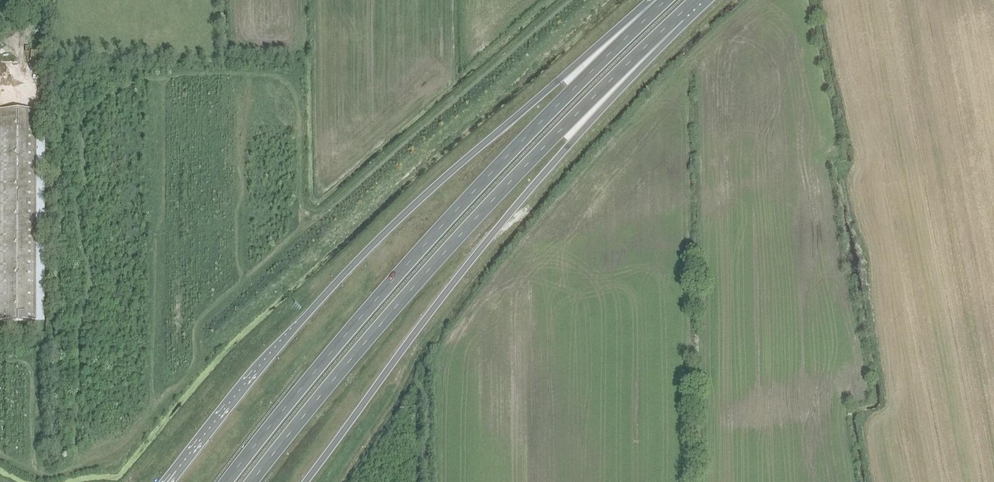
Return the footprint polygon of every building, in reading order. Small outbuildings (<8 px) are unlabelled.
[(35,320),(35,109),(0,109),(0,320),(35,320)]
